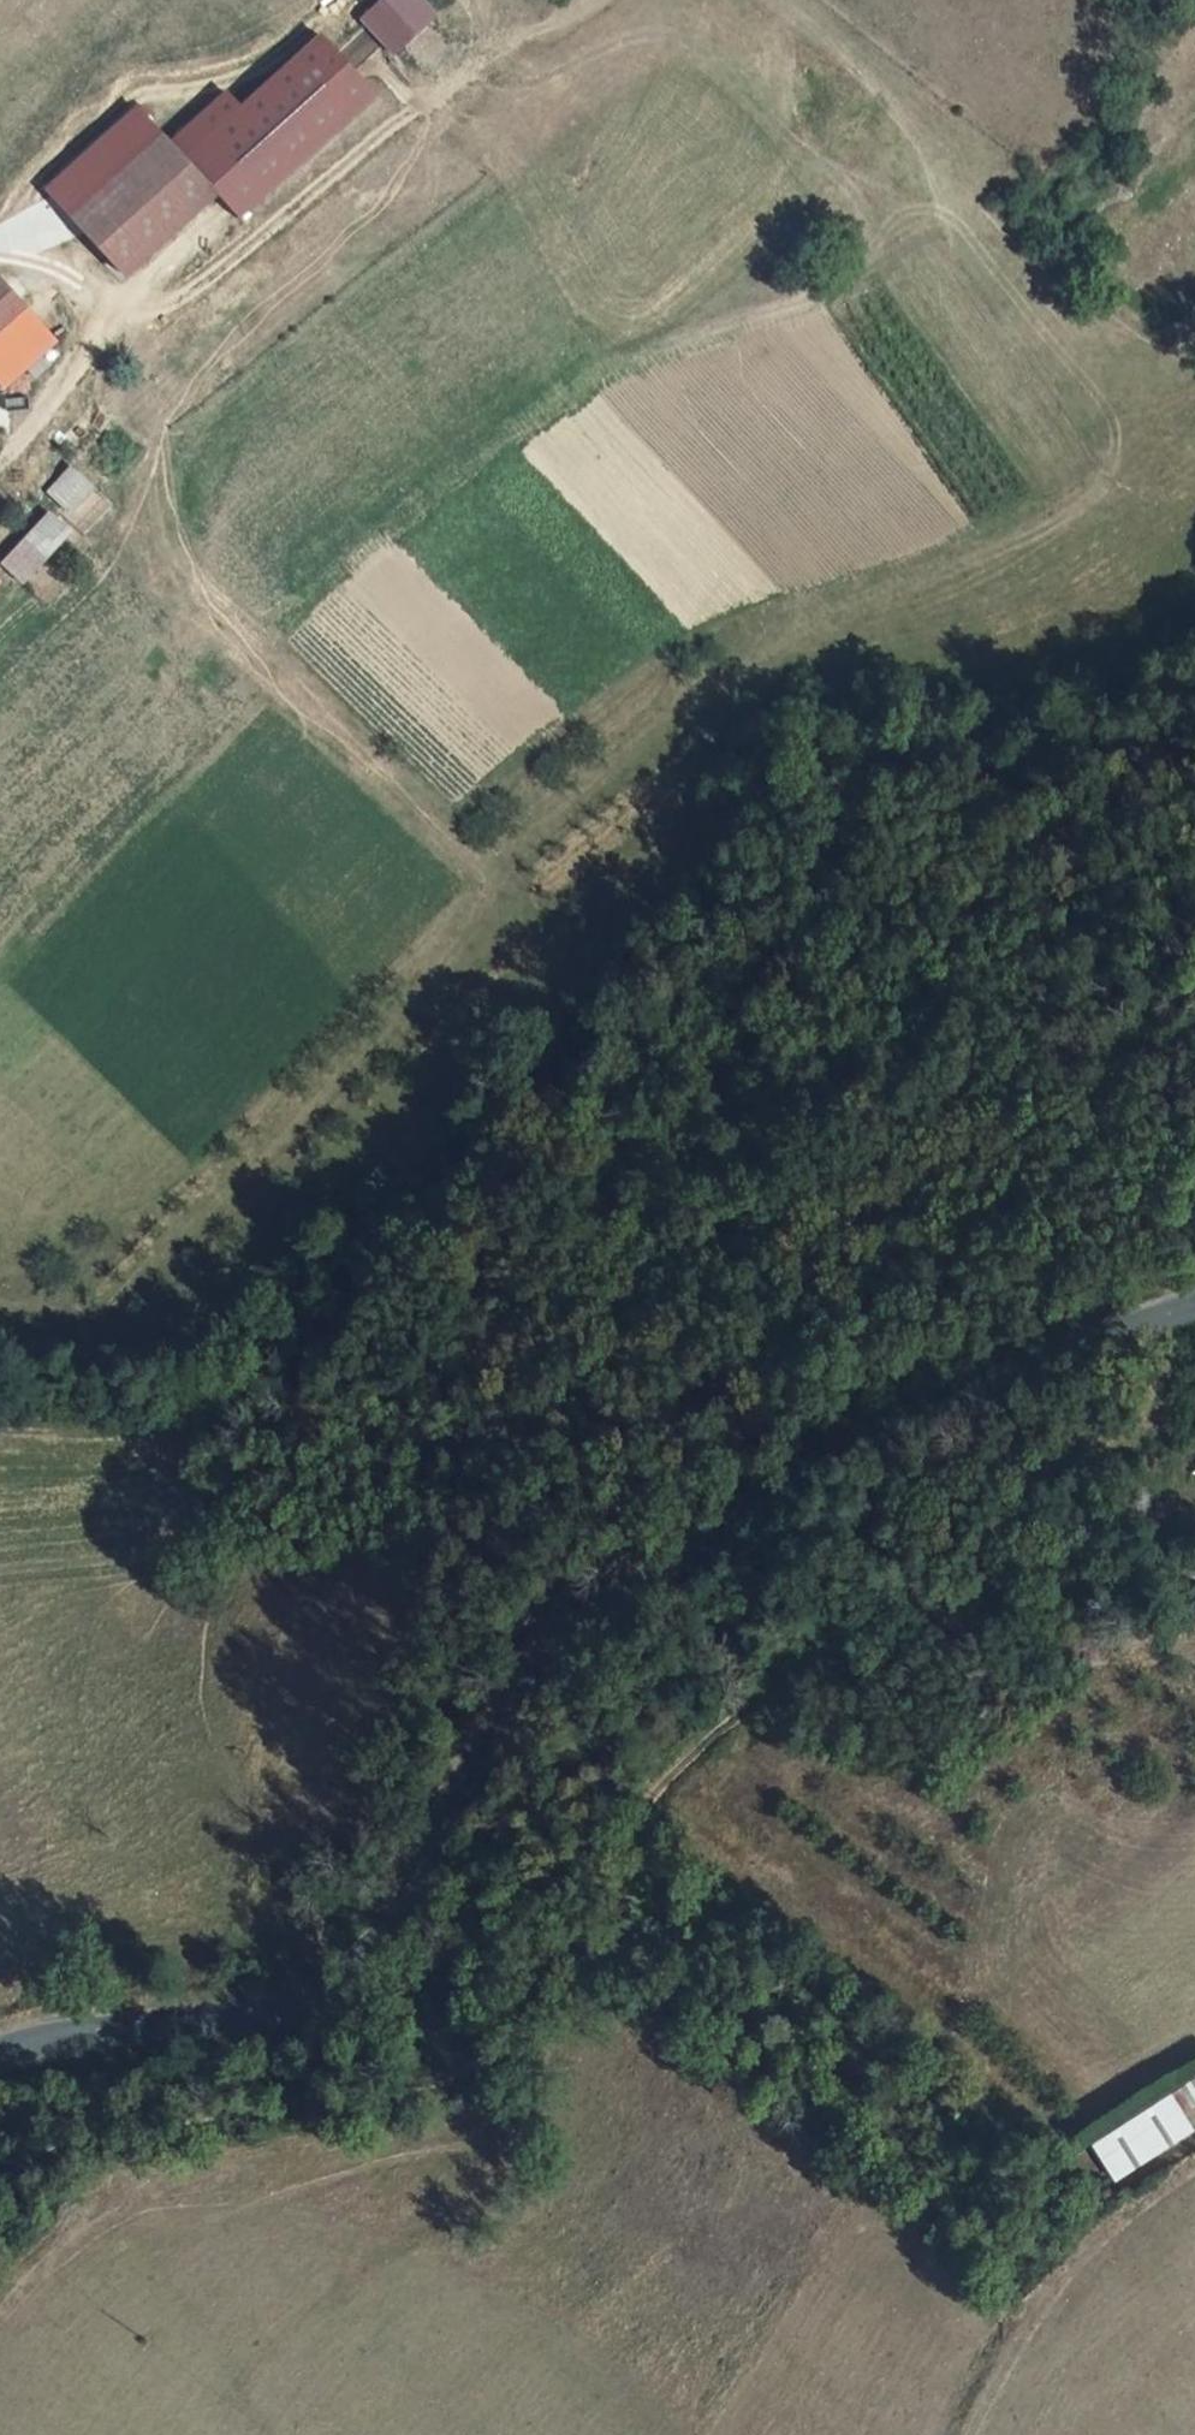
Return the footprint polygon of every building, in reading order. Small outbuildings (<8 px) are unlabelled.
[(360,19),(394,57),(439,17),(423,0),(381,0),(360,19)] [(321,33),(242,104),(227,88),(169,140),(219,201),(239,223),(379,97),(321,33)] [(169,140),(138,104),(48,184),(127,278),(219,201),(169,140)] [(26,308),(0,279),(0,333),(26,308)] [(26,308),(0,333),(0,383),(5,388),(58,336),(26,308)] [(74,466),(51,492),(75,513),(98,487),(74,466)] [(28,588),(76,533),(51,511),(3,566),(28,588)] [(1112,2175),(1194,2138),(1194,2132),(1180,2097),(1095,2135),(1112,2175)]
